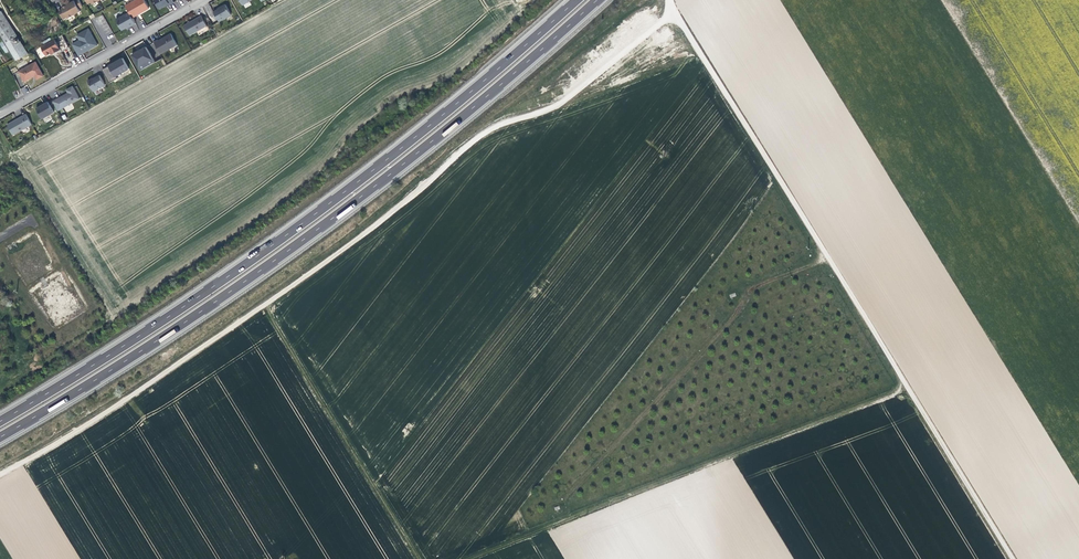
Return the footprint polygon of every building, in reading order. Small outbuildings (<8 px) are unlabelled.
[(60,9),(65,18),(66,19),(82,10),(77,0),(74,0),(73,0),(63,6),(60,8),(60,9)] [(125,6),(129,12),(132,18),(141,13),(149,8),(144,0),(136,0),(125,6)] [(159,9),(165,6),(169,4),(170,5),(174,3),(172,0),(154,0),(159,9)] [(218,9),(214,12),(219,22),(231,15),(225,4),(220,7),(220,8),(218,9)] [(61,20),(65,18),(60,9),(57,11),(61,20)] [(0,12),(0,36),(3,41),(5,44),(17,38),(0,12)] [(130,27),(135,23),(132,18),(129,12),(116,20),(122,30),(127,27),(128,28),(130,27)] [(193,20),(184,25),(189,36),(207,26),(201,16),(193,20)] [(73,44),(79,56),(87,51),(87,50),(89,49),(90,50),(98,45),(89,29),(77,35),(80,40),(73,44)] [(158,40),(154,42),(160,54),(177,45),(171,34),(166,36),(167,37),(165,38),(165,37),(159,40),(158,40)] [(18,37),(17,38),(5,44),(6,45),(9,50),(16,61),(29,53),(18,37)] [(41,46),(46,56),(51,53),(54,51),(55,53),(60,50),(55,39),(41,46)] [(39,47),(35,50),(41,58),(45,56),(39,47)] [(140,50),(132,55),(139,67),(147,62),(148,65),(154,61),(146,47),(140,50)] [(113,67),(103,72),(109,83),(117,79),(115,76),(129,69),(123,58),(114,63),(112,65),(113,67)] [(18,71),(24,82),(33,77),(33,76),(35,75),(35,76),(37,79),(44,76),(36,62),(18,71)] [(93,78),(88,81),(94,91),(105,85),(100,75),(96,77),(93,79),(93,78)] [(66,94),(58,98),(63,108),(80,98),(73,86),(66,90),(68,93),(67,94),(66,94)] [(54,112),(48,102),(43,105),(36,108),(42,119),(54,112)] [(32,124),(26,114),(16,119),(7,125),(13,135),(32,124)]
